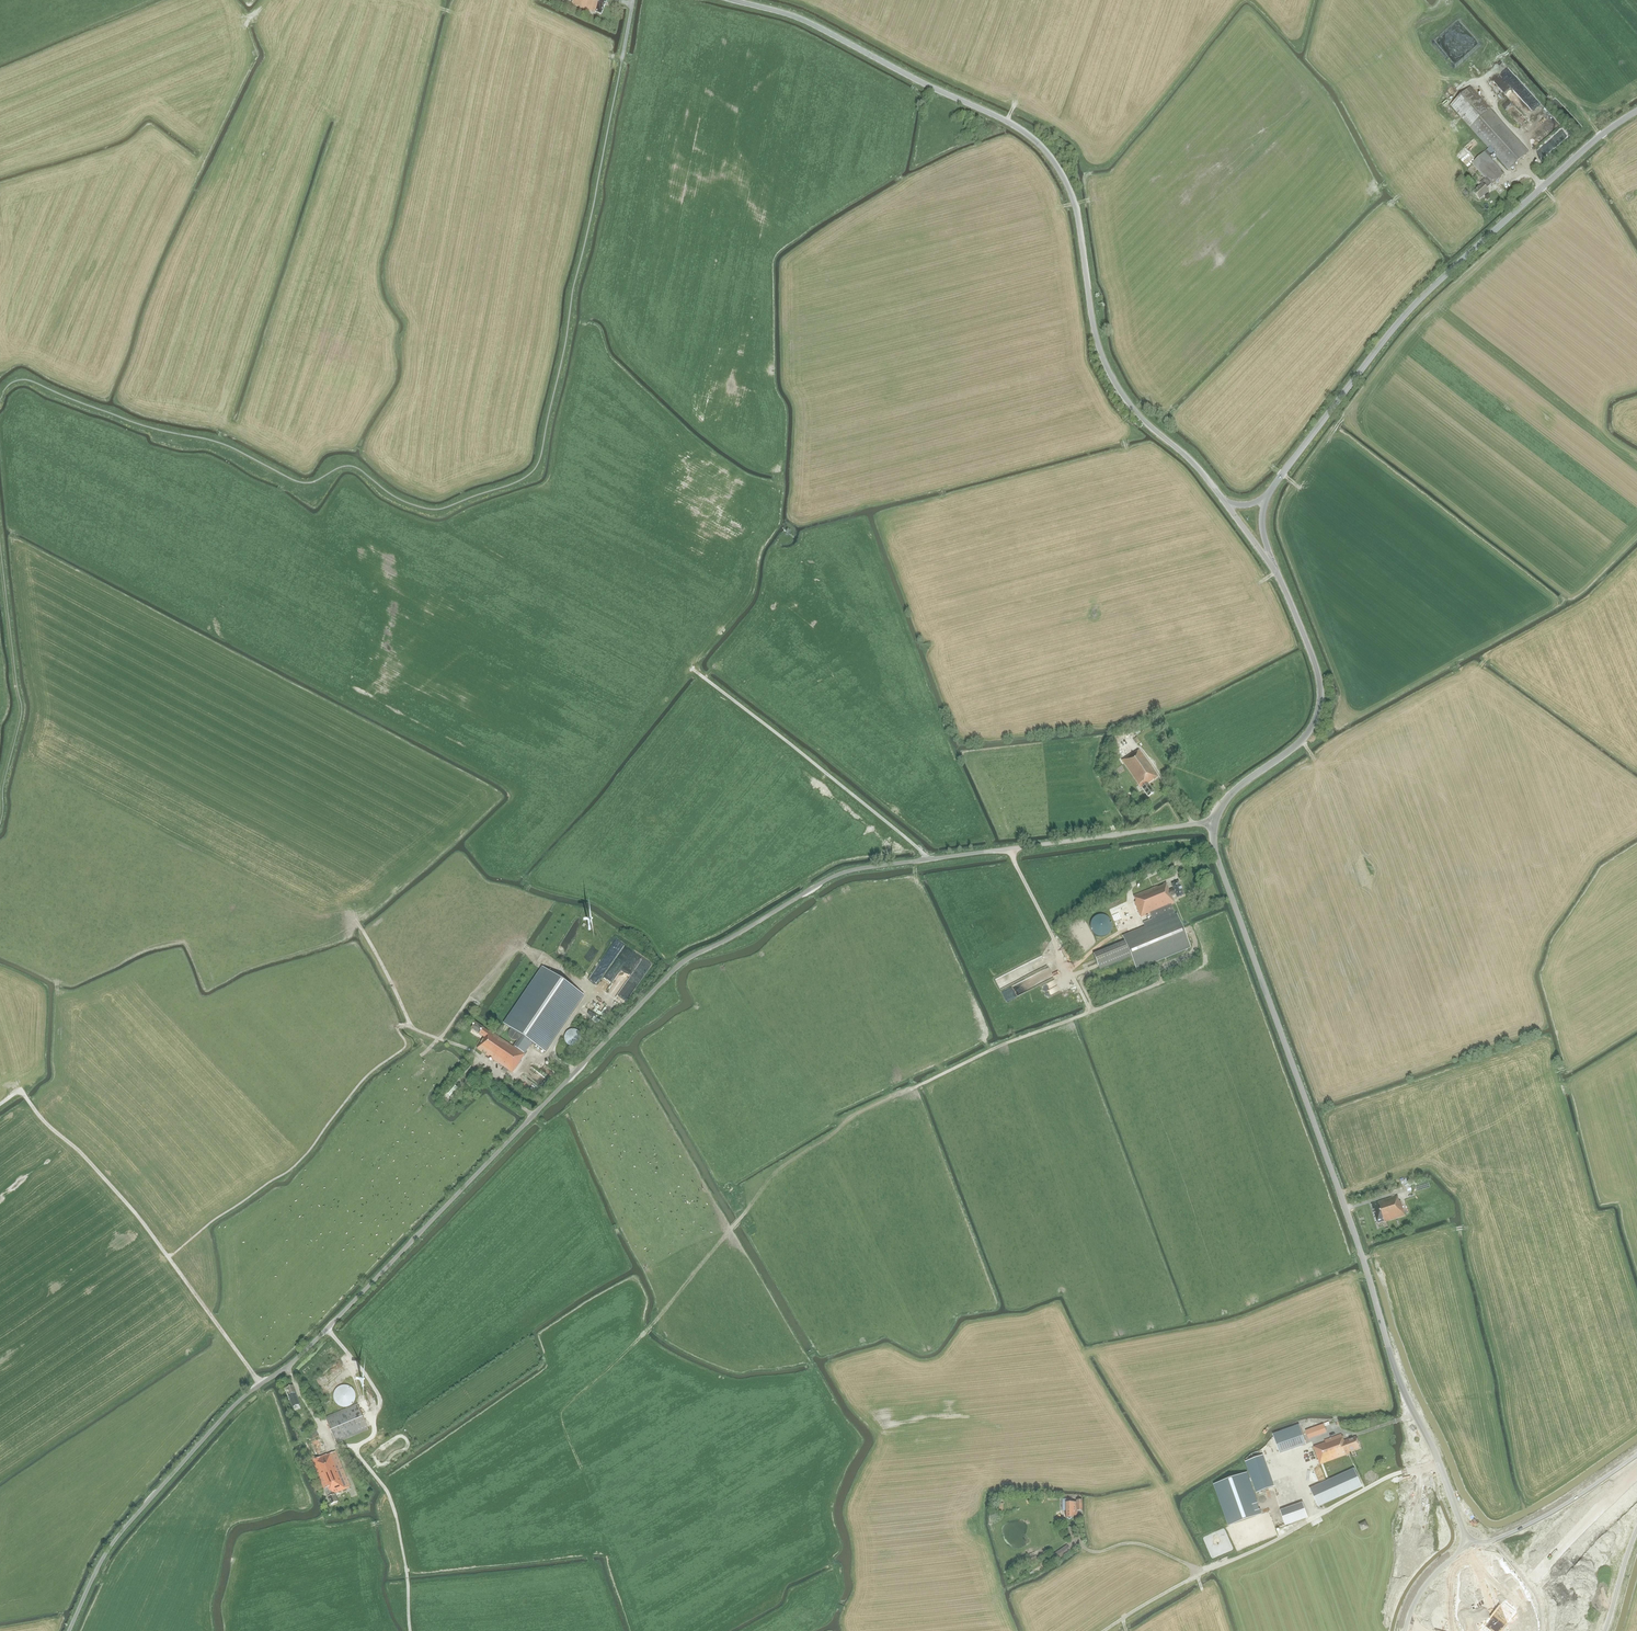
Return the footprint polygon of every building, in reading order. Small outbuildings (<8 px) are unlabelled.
[(572,4),(590,12),(591,11),(595,13),(596,12),(597,13),(601,14),(607,0),(573,0),(572,4)] [(1508,66),(1493,79),(1508,96),(1515,90),(1507,82),(1515,75),(1508,66)] [(1529,152),(1490,109),(1471,87),(1450,105),(1470,127),(1489,148),(1485,152),(1472,163),(1485,178),(1481,182),(1482,184),(1473,192),(1480,199),(1489,191),(1486,188),(1491,184),(1492,185),(1504,174),(1490,158),(1494,154),(1508,170),(1529,152)] [(1590,172),(1595,181),(1599,179),(1593,170),(1590,172)] [(1142,788),(1148,797),(1154,793),(1148,784),(1158,777),(1139,750),(1135,753),(1134,752),(1122,761),(1139,785),(1140,785),(1142,788)] [(1131,957),(1136,970),(1190,948),(1185,935),(1176,913),(1175,913),(1171,905),(1174,904),(1171,896),(1176,894),(1177,898),(1184,895),(1179,882),(1172,885),(1173,889),(1169,890),(1166,883),(1133,896),(1136,901),(1134,902),(1141,917),(1159,910),(1161,915),(1143,923),(1145,927),(1122,936),(1125,942),(1131,957)] [(1092,920),(1092,921),(1091,922),(1091,924),(1090,926),(1091,927),(1091,929),(1092,931),(1093,933),(1094,934),(1095,935),(1097,936),(1099,936),(1100,937),(1102,937),(1103,937),(1105,936),(1106,936),(1108,935),(1109,933),(1110,932),(1111,930),(1112,928),(1112,927),(1112,925),(1112,923),(1111,922),(1110,920),(1109,919),(1108,918),(1107,917),(1105,916),(1104,915),(1102,915),(1100,915),(1098,916),(1096,916),(1095,917),(1093,918),(1092,920)] [(613,948),(620,952),(625,943),(617,939),(613,948)] [(1100,970),(1131,957),(1125,942),(1094,954),(1100,970)] [(543,967),(505,1023),(512,1028),(511,1029),(510,1030),(509,1031),(509,1032),(509,1033),(509,1034),(509,1035),(509,1036),(509,1037),(510,1038),(511,1039),(512,1040),(513,1040),(514,1040),(515,1041),(516,1040),(517,1040),(518,1041),(513,1047),(489,1030),(489,1031),(484,1028),(476,1023),(472,1029),(480,1034),(484,1037),(477,1049),(504,1067),(502,1070),(507,1073),(509,1070),(512,1073),(525,1054),(524,1054),(532,1043),(545,1052),(570,1015),(584,995),(543,967)] [(1001,989),(1007,986),(1002,976),(996,979),(1001,989)] [(1045,985),(1051,996),(1062,990),(1057,979),(1045,985)] [(1007,1001),(1012,998),(1007,989),(1003,991),(1007,1001)] [(593,1009),(597,1003),(592,999),(588,1006),(593,1009)] [(576,1046),(577,1046),(577,1045),(578,1045),(579,1044),(580,1043),(580,1042),(581,1041),(581,1040),(582,1039),(582,1038),(582,1037),(581,1035),(581,1034),(580,1033),(579,1032),(578,1031),(577,1030),(576,1030),(575,1030),(574,1029),(572,1029),(571,1030),(570,1030),(569,1030),(568,1031),(567,1032),(566,1033),(566,1034),(565,1035),(565,1036),(565,1037),(565,1038),(565,1039),(565,1040),(565,1042),(566,1043),(567,1044),(568,1045),(569,1046),(570,1046),(572,1046),(573,1047),(574,1047),(575,1046),(576,1046)] [(1385,1222),(1405,1216),(1401,1201),(1399,1201),(1398,1196),(1379,1201),(1379,1202),(1371,1204),(1377,1223),(1385,1221),(1385,1222)] [(291,1401),(298,1399),(293,1385),(291,1386),(290,1383),(286,1385),(287,1387),(289,1394),(288,1395),(291,1401)] [(352,1404),(353,1403),(354,1401),(355,1399),(356,1397),(356,1395),(355,1393),(355,1391),(354,1389),(352,1388),(350,1386),(348,1385),(346,1385),(344,1384),(342,1385),(340,1386),(338,1387),(336,1388),(335,1390),(334,1392),(333,1394),(333,1396),(334,1399),(335,1401),(336,1403),(338,1405),(340,1406),(342,1406),(344,1407),(346,1407),(348,1406),(350,1405),(352,1404)] [(336,1443),(368,1429),(358,1404),(326,1417),(336,1443)] [(1280,1453),(1306,1444),(1299,1425),(1273,1434),(1280,1453)] [(1327,1434),(1325,1428),(1320,1429),(1316,1431),(1318,1437),(1327,1434)] [(313,1440),(319,1438),(316,1430),(310,1433),(313,1440)] [(1349,1452),(1360,1448),(1356,1437),(1350,1440),(1350,1439),(1345,1441),(1345,1440),(1344,1441),(1342,1434),(1324,1440),(1325,1442),(1314,1447),(1320,1464),(1350,1453),(1349,1452)] [(331,1504),(335,1503),(338,1502),(335,1493),(342,1490),(350,1486),(336,1451),(327,1455),(327,1454),(315,1459),(314,1456),(308,1459),(310,1464),(313,1463),(324,1489),(325,1489),(331,1504)] [(1262,1456),(1245,1463),(1257,1493),(1274,1486),(1262,1456)] [(1310,1489),(1316,1503),(1318,1505),(1362,1485),(1355,1469),(1310,1489)] [(1261,1515),(1246,1473),(1215,1484),(1230,1526),(1261,1515)] [(1071,1499),(1062,1499),(1062,1510),(1066,1510),(1066,1517),(1067,1517),(1069,1519),(1071,1517),(1073,1517),(1073,1516),(1077,1516),(1077,1510),(1082,1510),(1082,1500),(1076,1500),(1076,1502),(1071,1502),(1071,1499)] [(1304,1505),(1281,1513),(1286,1525),(1308,1518),(1304,1505)] [(1363,1532),(1370,1529),(1367,1521),(1359,1525),(1363,1532)] [(1057,1560),(1071,1551),(1067,1545),(1054,1554),(1057,1560)]
